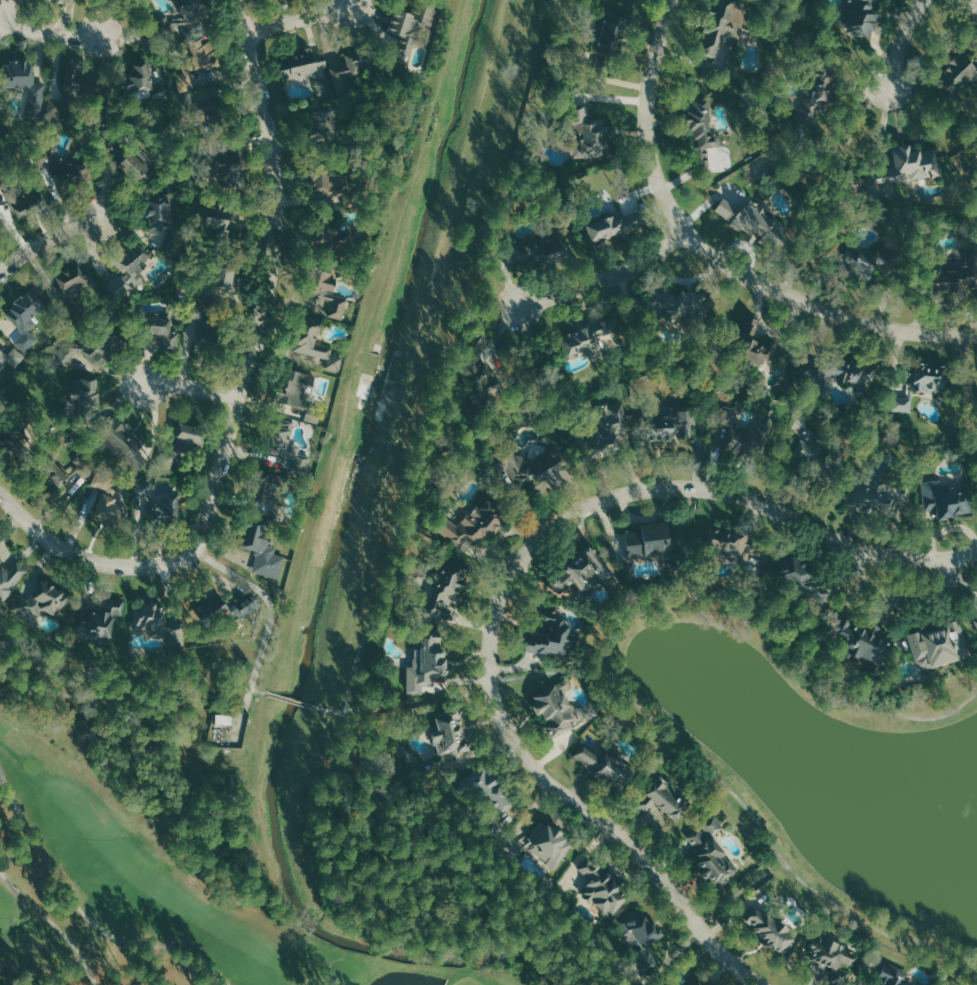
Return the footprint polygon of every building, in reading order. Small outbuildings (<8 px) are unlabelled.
[(187,24),(208,19),(204,0),(181,0),(187,24)] [(425,0),(418,0),(414,14),(396,8),(388,32),(400,36),(392,58),(407,63),(421,22),(432,26),(439,5),(425,0)] [(841,26),(872,38),(882,13),(872,8),(875,0),(851,0),(841,26)] [(719,58),(722,44),(751,49),(754,30),(748,29),(752,5),(727,1),(725,12),(712,10),(703,55),(719,58)] [(627,18),(619,16),(617,23),(605,20),(597,50),(600,51),(596,69),(609,73),(614,56),(617,57),(627,18)] [(194,62),(183,64),(185,73),(176,75),(180,92),(195,89),(191,71),(221,65),(216,42),(208,44),(206,37),(190,41),(194,62)] [(280,59),(284,81),(314,75),(318,99),(336,96),(332,74),(320,76),(319,69),(328,67),(325,50),(315,52),(314,46),(304,48),(304,54),(280,59)] [(961,50),(937,79),(961,99),(976,80),(976,58),(974,61),(961,50)] [(344,56),(345,63),(331,66),(338,93),(355,89),(352,75),(371,70),(366,51),(344,56)] [(34,87),(33,60),(4,61),(5,88),(34,87)] [(132,100),(154,97),(149,60),(127,63),(132,100)] [(184,113),(217,111),(216,102),(192,103),(192,92),(183,93),(184,113)] [(690,130),(696,129),(698,150),(718,148),(717,135),(713,135),(710,102),(718,101),(718,95),(686,98),(690,130)] [(575,159),(611,156),(608,119),(591,120),(590,107),(571,108),(575,159)] [(313,141),(336,142),(337,108),(314,108),(313,141)] [(10,144),(1,125),(0,125),(0,148),(10,144)] [(51,163),(60,188),(88,177),(81,159),(68,164),(60,144),(33,155),(38,168),(51,163)] [(941,176),(940,157),(923,158),(922,149),(913,150),(912,144),(894,146),(896,166),(865,169),(867,183),(859,184),(861,200),(902,196),(901,189),(911,188),(910,179),(941,176)] [(137,156),(133,151),(120,163),(142,187),(154,176),(148,170),(157,162),(145,149),(137,156)] [(243,154),(212,152),(210,177),(225,178),(224,188),(240,189),(243,154)] [(331,176),(331,169),(313,170),(314,201),(342,200),(342,176),(331,176)] [(47,204),(35,180),(7,193),(18,218),(47,204)] [(149,228),(173,228),(173,195),(148,196),(149,228)] [(723,199),(716,211),(733,222),(731,225),(752,238),(755,233),(774,245),(789,221),(751,197),(743,211),(723,199)] [(200,235),(231,239),(234,214),(220,212),(220,207),(204,205),(200,235)] [(587,223),(593,243),(642,229),(637,213),(623,217),(621,213),(587,223)] [(318,245),(346,243),(344,216),(317,217),(318,245)] [(524,237),(525,243),(516,245),(519,268),(572,260),(568,238),(561,240),(559,231),(524,237)] [(144,278),(138,272),(153,258),(140,244),(133,249),(130,246),(114,262),(123,271),(108,285),(121,299),(144,278)] [(931,288),(944,288),(944,284),(976,284),(976,244),(968,244),(967,260),(940,260),(940,267),(932,266),(931,288)] [(845,246),(842,274),(878,279),(879,270),(894,272),(896,253),(845,246)] [(64,295),(99,286),(93,263),(58,272),(64,295)] [(215,266),(214,289),(235,290),(236,267),(215,266)] [(344,319),(348,299),(334,297),(338,273),(318,270),(314,293),(316,294),(314,308),(329,310),(328,316),(344,319)] [(39,338),(31,331),(38,323),(34,319),(49,303),(31,287),(6,315),(25,332),(15,343),(26,353),(39,338)] [(205,322),(208,306),(193,304),(190,319),(205,322)] [(567,359),(603,347),(603,344),(625,337),(617,313),(591,322),(590,318),(573,323),(576,332),(559,337),(567,359)] [(173,318),(146,316),(145,351),(179,352),(180,331),(173,331),(173,318)] [(293,350),(329,358),(327,369),(341,372),(344,358),(332,355),(334,347),(318,343),(323,321),(301,316),(293,350)] [(773,343),(755,336),(761,320),(754,317),(737,360),(762,370),(773,343)] [(215,355),(220,332),(201,328),(196,351),(215,355)] [(459,374),(476,406),(503,392),(481,349),(491,344),(484,332),(463,343),(475,365),(459,374)] [(98,355),(109,352),(106,338),(95,341),(98,355)] [(0,348),(0,367),(4,370),(9,363),(18,369),(26,355),(14,348),(10,354),(0,348)] [(812,352),(803,383),(825,389),(827,382),(870,395),(877,372),(812,352)] [(916,390),(947,392),(948,368),(929,367),(929,363),(918,362),(916,390)] [(317,373),(290,371),(287,392),(277,391),(276,403),(309,406),(310,401),(314,401),(317,373)] [(91,395),(90,386),(66,391),(71,416),(103,410),(100,393),(91,395)] [(913,412),(913,397),(894,396),(893,411),(913,412)] [(617,433),(637,426),(633,412),(628,414),(624,402),(610,407),(608,402),(594,406),(607,442),(618,438),(617,433)] [(720,424),(733,426),(729,451),(765,458),(771,424),(760,422),(759,430),(736,426),(739,410),(723,406),(720,424)] [(694,407),(672,407),(673,416),(654,416),(654,427),(649,428),(649,441),(676,440),(676,438),(695,437),(694,407)] [(322,416),(308,411),(305,419),(319,424),(322,416)] [(149,459),(139,450),(146,442),(117,417),(94,444),(106,453),(110,449),(137,473),(149,459)] [(309,472),(312,456),(300,454),(302,446),(291,444),(295,421),(274,417),(268,452),(285,456),(283,467),(309,472)] [(202,444),(206,430),(180,423),(176,438),(202,444)] [(23,452),(23,429),(0,429),(0,451),(23,452)] [(816,481),(827,483),(832,448),(795,442),(792,461),(818,465),(816,481)] [(511,488),(555,487),(555,481),(549,481),(543,475),(562,459),(561,452),(553,443),(535,459),(524,460),(515,450),(512,450),(493,468),(511,488)] [(163,467),(177,471),(185,450),(170,445),(163,467)] [(67,488),(67,464),(41,463),(40,487),(67,488)] [(285,475),(275,477),(277,486),(286,485),(285,475)] [(922,482),(926,512),(938,510),(939,518),(975,514),(971,486),(944,489),(943,479),(922,482)] [(848,489),(849,512),(901,509),(901,499),(888,500),(887,482),(876,483),(876,487),(848,489)] [(178,487),(142,488),(142,496),(150,496),(150,524),(179,523),(178,487)] [(116,502),(117,498),(102,492),(93,518),(116,526),(124,505),(116,502)] [(279,515),(279,493),(260,493),(260,500),(253,500),(254,516),(279,515)] [(460,527),(446,516),(436,529),(461,548),(469,538),(482,548),(504,518),(497,513),(500,509),(489,500),(483,508),(477,504),(460,527)] [(246,515),(239,545),(263,551),(272,522),(246,515)] [(626,530),(631,562),(680,554),(676,522),(626,530)] [(573,582),(586,596),(613,572),(589,545),(548,581),(560,594),(573,582)] [(785,587),(794,586),(796,603),(829,598),(826,578),(815,580),(813,564),(805,565),(803,553),(781,557),(785,587)] [(1,602),(28,570),(15,559),(8,567),(0,560),(0,601),(1,602)] [(428,615),(456,623),(460,607),(457,607),(468,567),(443,560),(428,615)] [(15,594),(9,609),(25,617),(28,609),(37,613),(40,607),(52,613),(54,608),(61,611),(70,592),(39,579),(29,600),(15,594)] [(217,592),(227,606),(251,590),(261,605),(232,623),(226,616),(209,628),(195,606),(217,592)] [(967,602),(976,625),(976,598),(967,602)] [(133,602),(166,603),(166,636),(148,636),(149,628),(133,627),(133,602)] [(113,614),(80,608),(77,625),(85,626),(84,639),(109,644),(113,614)] [(569,657),(573,630),(567,629),(569,615),(544,611),(538,646),(528,644),(527,650),(569,657)] [(877,665),(893,634),(877,625),(873,632),(836,612),(824,635),(857,653),(856,654),(877,665)] [(910,635),(916,662),(923,660),(925,669),(963,660),(962,655),(970,653),(962,621),(910,635)] [(418,629),(418,658),(406,658),(406,684),(432,685),(432,674),(445,674),(445,657),(439,629),(418,629)] [(551,739),(577,728),(576,726),(600,716),(594,702),(575,710),(567,691),(573,689),(569,680),(531,696),(540,715),(544,713),(549,724),(545,726),(551,739)] [(434,710),(457,707),(468,748),(443,753),(434,710)] [(217,726),(233,725),(232,714),(216,715),(217,726)] [(620,793),(638,772),(618,755),(614,759),(607,753),(601,760),(583,744),(575,754),(620,793)] [(453,783),(486,762),(514,801),(495,815),(474,787),(461,796),(453,783)] [(638,807),(650,814),(656,806),(676,820),(688,802),(671,790),(675,785),(660,775),(638,807)] [(714,835),(724,828),(718,818),(686,839),(718,888),(740,873),(714,835)] [(538,819),(572,842),(553,869),(527,850),(527,836),(538,819)] [(587,856),(629,893),(606,918),(578,891),(588,879),(576,867),(587,856)] [(618,922),(635,947),(628,952),(643,972),(656,962),(645,947),(662,934),(642,905),(618,922)] [(744,924),(784,954),(798,936),(757,905),(744,924)] [(848,945),(816,931),(805,956),(834,969),(830,978),(846,984),(853,969),(850,968),(856,955),(846,951),(848,945)] [(906,982),(911,973),(890,962),(878,984),(911,984),(906,982)] [(697,975),(687,984),(709,984),(697,975)]
